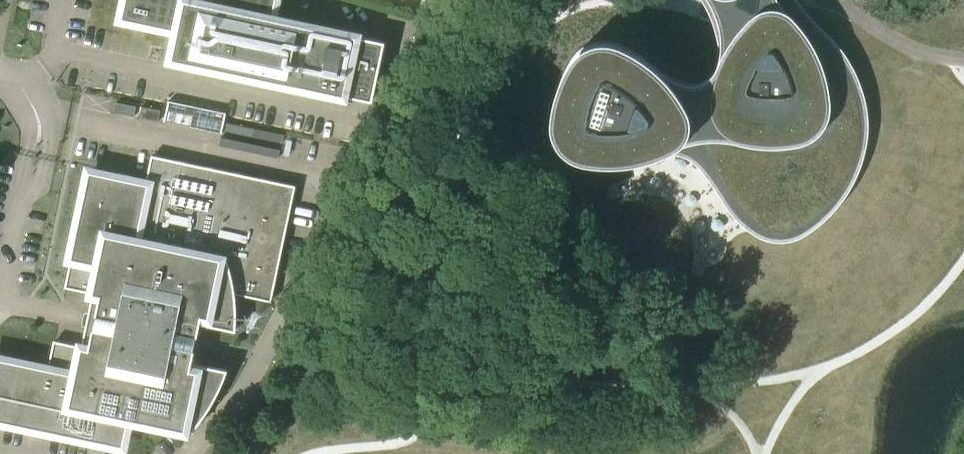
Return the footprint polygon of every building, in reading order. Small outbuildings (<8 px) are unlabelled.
[(122,19),(179,31),(173,59),(373,102),(386,42),(273,18),(277,0),(126,0),(122,19)] [(848,58),(839,46),(832,39),(825,31),(812,18),(804,9),(797,0),(708,0),(712,9),(717,20),(721,35),(721,42),(721,48),(720,55),(718,62),(716,69),(713,74),(708,78),(704,81),(699,83),(695,83),(691,83),(686,83),(675,79),(666,74),(658,68),(652,63),(641,55),(629,48),(620,44),(615,42),(611,41),(606,41),(601,40),(595,42),(587,45),(581,49),(579,51),(576,54),(571,60),(565,68),(561,79),(559,87),(556,97),(554,106),(552,117),(552,126),(554,133),(556,140),(559,145),(566,152),(572,157),(580,160),(589,162),(602,164),(616,164),(630,162),(639,161),(647,159),(657,156),(672,155),(681,156),(688,159),(694,163),(699,168),(707,178),(715,190),(722,200),(731,212),(739,221),(748,229),(754,233),(760,236),(766,239),(773,241),(780,241),(788,241),(799,238),(807,235),(817,228),(825,222),(830,216),(835,211),(840,205),(845,196),(851,188),(856,177),(861,167),(864,157),(867,146),(868,131),(868,118),(866,104),(863,92),(859,81),(854,69),(848,58)] [(134,116),(135,107),(116,103),(114,113),(134,116)] [(159,121),(161,110),(142,106),(140,118),(159,121)] [(115,445),(126,438),(130,419),(191,432),(192,432),(200,423),(207,413),(213,403),(219,392),(224,381),(228,370),(193,362),(201,323),(237,331),(237,325),(237,319),(237,312),(237,306),(237,300),(236,294),(257,298),(260,281),(275,285),(291,213),(294,195),(287,184),(191,163),(176,160),(151,164),(146,183),(129,180),(130,175),(119,173),(118,178),(99,173),(88,180),(68,279),(75,289),(94,293),(83,346),(63,342),(53,349),(49,369),(1,359),(0,359),(0,421),(115,445)]
